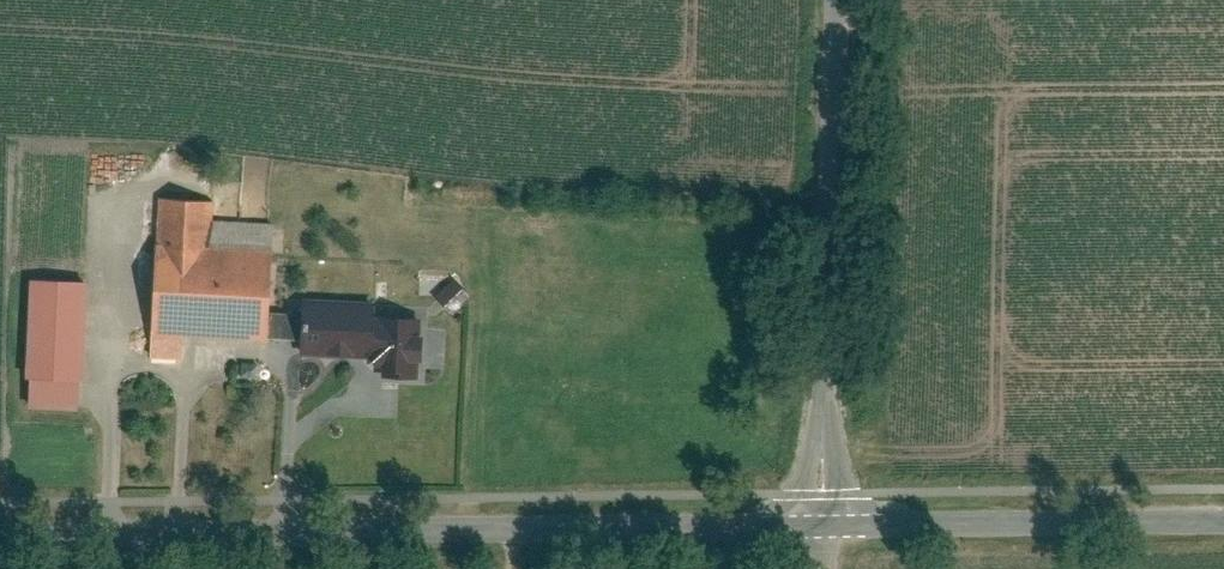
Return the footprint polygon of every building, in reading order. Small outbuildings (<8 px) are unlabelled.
[(264,338),(269,253),(211,250),(214,202),(158,199),(151,332),(264,338)] [(449,311),(467,293),(451,278),(433,297),(449,311)] [(74,378),(79,378),(84,283),(25,280),(21,376),(26,376),(74,378)] [(370,300),(300,296),(297,351),(367,355),(369,316),(370,300)] [(418,377),(421,319),(369,316),(367,355),(378,356),(377,375),(418,377)] [(24,403),(73,405),(74,378),(26,376),(24,403)]
